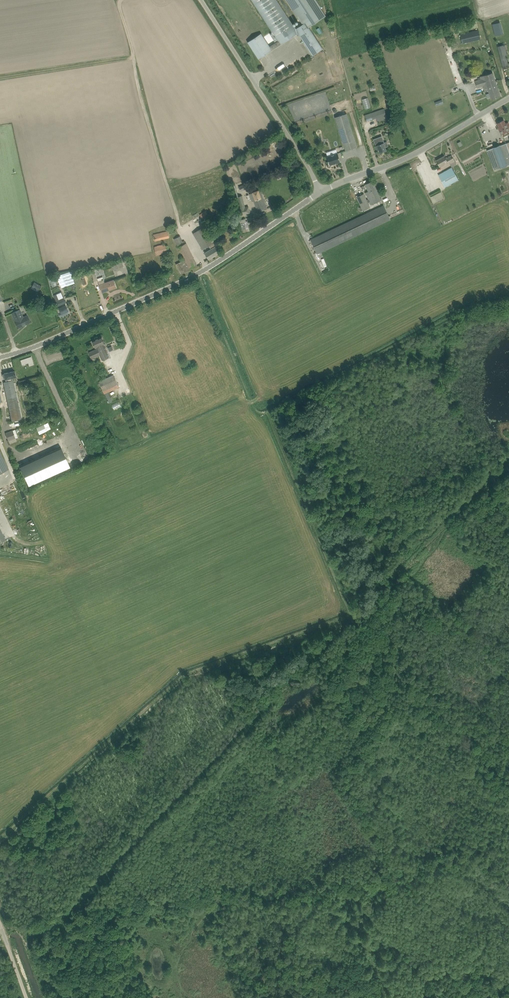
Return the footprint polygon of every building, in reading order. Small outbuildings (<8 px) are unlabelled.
[(303,24),(296,29),(277,0),(251,0),(278,41),(270,46),(261,33),(248,42),(258,59),(272,50),(281,44),(281,45),(298,33),(312,56),(323,49),(309,27),(326,16),(321,8),(322,7),(317,0),(287,0),(303,24)] [(500,22),(494,23),(496,33),(503,31),(500,22)] [(478,30),(476,30),(475,28),(473,29),(474,31),(465,33),(467,43),(480,39),(478,30)] [(507,54),(504,45),(497,47),(504,69),(508,68),(508,64),(506,55),(507,54)] [(501,96),(493,73),(480,77),(481,79),(475,81),(477,88),(483,87),(485,92),(488,91),(491,99),(501,96)] [(472,94),(478,92),(476,86),(470,88),(472,94)] [(368,98),(362,99),(364,109),(371,107),(368,98)] [(367,121),(386,115),(384,108),(365,115),(367,121)] [(347,113),(335,117),(346,151),(357,147),(347,113)] [(497,123),(500,128),(503,134),(505,132),(504,129),(508,127),(506,123),(505,124),(504,120),(497,123)] [(379,144),(378,142),(380,142),(379,137),(373,139),(375,144),(375,143),(377,149),(379,149),(380,153),(386,150),(385,146),(384,143),(379,144)] [(495,147),(493,147),(493,148),(487,150),(494,170),(502,167),(508,165),(508,151),(506,143),(500,145),(495,147)] [(326,153),(327,156),(330,165),(340,162),(341,162),(338,153),(332,155),(331,152),(330,151),(327,152),(326,153)] [(457,164),(455,162),(452,155),(446,159),(444,156),(436,160),(439,165),(440,167),(448,163),(449,165),(450,164),(452,167),(457,164)] [(459,180),(452,167),(438,175),(445,187),(459,180)] [(357,197),(363,209),(363,210),(370,207),(368,203),(370,202),(371,205),(379,201),(381,200),(375,185),(373,181),(365,184),(369,191),(365,193),(368,199),(366,199),(364,194),(357,197)] [(236,185),(234,185),(231,186),(234,198),(237,197),(241,215),(250,213),(248,206),(245,207),(242,195),(239,196),(236,185)] [(263,195),(260,190),(249,194),(252,201),(254,201),(258,212),(268,208),(263,195)] [(431,196),(434,203),(444,198),(441,191),(431,196)] [(384,205),(381,206),(311,240),(317,254),(321,252),(391,219),(384,205)] [(203,219),(209,215),(206,210),(200,214),(203,219)] [(215,242),(212,238),(205,226),(193,233),(203,250),(209,246),(211,249),(205,253),(206,255),(209,259),(220,253),(214,243),(215,242)] [(168,231),(153,234),(155,241),(169,238),(168,231)] [(198,266),(197,266),(186,243),(185,241),(183,242),(180,236),(174,239),(178,247),(179,247),(185,259),(176,264),(181,275),(198,266)] [(156,255),(166,253),(167,253),(165,244),(154,246),(156,255)] [(60,287),(75,283),(72,271),(57,275),(60,287)] [(98,281),(100,285),(100,286),(102,291),(107,289),(108,290),(116,287),(115,282),(114,280),(105,283),(104,279),(98,281)] [(69,311),(66,305),(67,304),(67,302),(65,298),(62,292),(54,295),(60,308),(57,309),(59,312),(61,317),(67,314),(66,312),(69,311)] [(24,317),(20,309),(19,309),(11,313),(13,316),(14,318),(16,323),(18,328),(31,322),(28,317),(27,315),(24,317)] [(89,352),(92,359),(100,356),(102,360),(109,357),(103,344),(105,344),(104,341),(102,336),(92,340),(96,348),(97,347),(98,349),(89,352)] [(29,365),(34,364),(32,356),(21,359),(22,364),(29,362),(29,365)] [(13,380),(12,377),(16,377),(14,371),(4,373),(4,374),(2,374),(3,378),(5,377),(5,379),(6,379),(7,382),(4,382),(5,387),(12,421),(21,419),(13,380)] [(99,381),(105,394),(119,387),(113,375),(99,381)] [(112,405),(114,409),(121,406),(118,401),(112,405)] [(39,434),(51,428),(48,422),(36,427),(39,434)] [(15,438),(13,430),(5,433),(8,441),(15,438)] [(20,466),(28,485),(70,466),(61,448),(20,466)]
